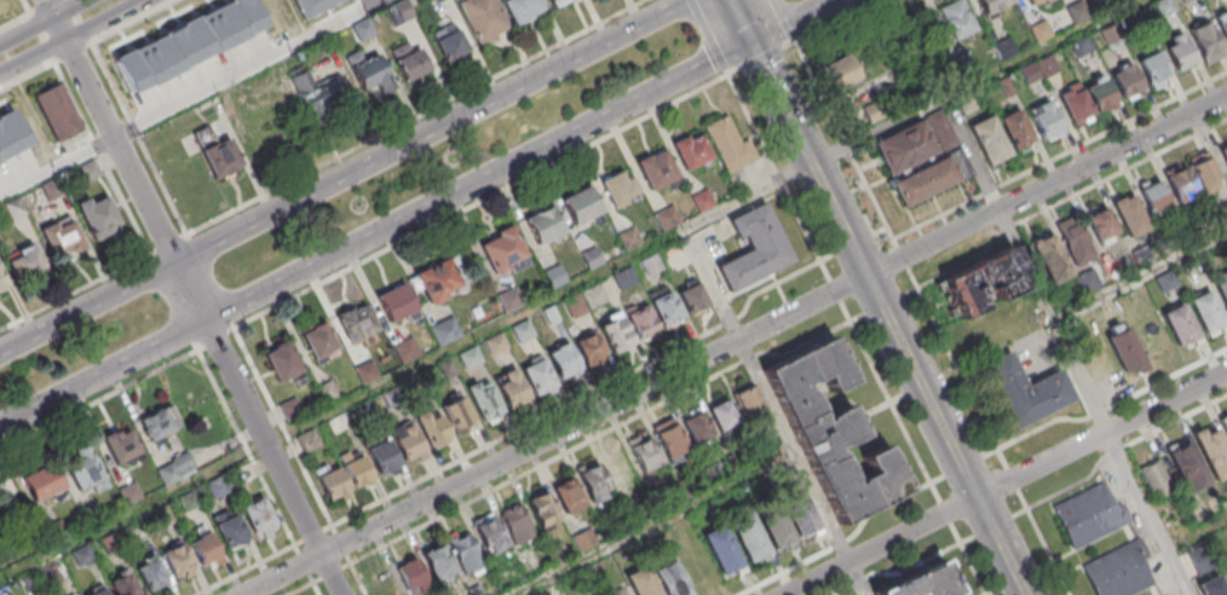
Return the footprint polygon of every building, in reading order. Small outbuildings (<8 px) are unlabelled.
[(170,98),(154,57),(184,45),(191,62),(243,40),(233,15),(266,2),(265,0),(210,0),(218,22),(189,33),(183,17),(137,35),(143,49),(124,57),(144,108),(170,98)] [(301,19),(347,0),(293,0),(301,19)] [(538,0),(503,0),(499,2),(498,0),(465,0),(459,3),(477,44),(545,14),(538,0)] [(570,0),(547,0),(550,8),(570,0)] [(963,0),(955,0),(939,8),(955,40),(977,29),(963,0)] [(1012,0),(977,0),(986,17),(1014,3),(1012,0)] [(1152,2),(1156,0),(1171,0),(1175,8),(1160,17),(1152,2)] [(1215,21),(1226,15),(1226,45),(1215,21)] [(1030,27),(1044,19),(1053,34),(1037,42),(1030,27)] [(1187,29),(1208,19),(1226,54),(1205,65),(1187,29)] [(468,52),(455,22),(431,32),(444,63),(468,52)] [(1164,47),(1173,42),(1170,37),(1181,31),(1196,60),(1175,70),(1164,47)] [(992,45),(1008,36),(1016,52),(1001,59),(992,45)] [(423,47),(416,51),(411,41),(390,51),(404,84),(433,71),(423,47)] [(1136,59),(1157,50),(1169,73),(1148,83),(1136,59)] [(1035,62),(1050,53),(1059,68),(1043,76),(1035,62)] [(821,64),(829,89),(859,79),(852,54),(821,64)] [(380,95),(396,87),(382,55),(353,68),(362,90),(375,84),(380,95)] [(1018,70),(1033,62),(1041,76),(1025,85),(1018,70)] [(1145,91),(1129,62),(1109,72),(1125,102),(1145,91)] [(1116,103),(1101,73),(1081,82),(1096,113),(1116,103)] [(996,81),(1007,75),(1015,91),(1004,97),(996,81)] [(82,131),(60,82),(33,94),(54,143),(82,131)] [(1093,119),(1077,82),(1054,92),(1069,129),(1093,119)] [(303,87),(305,118),(350,116),(348,85),(303,87)] [(955,100),(970,92),(978,106),(963,115),(955,100)] [(1065,133),(1046,98),(1026,109),(1044,143),(1065,133)] [(36,124),(25,99),(0,110),(0,139),(36,124)] [(999,115),(1014,155),(1035,147),(1020,107),(999,115)] [(886,174),(957,145),(943,109),(872,139),(886,174)] [(968,124),(988,169),(1012,158),(991,113),(968,124)] [(731,114),(704,127),(727,174),(754,161),(731,114)] [(230,137),(216,142),(209,127),(193,133),(213,181),(243,168),(230,137)] [(671,143),(684,172),(712,160),(699,131),(671,143)] [(679,181),(665,148),(636,160),(650,194),(679,181)] [(972,178),(960,150),(890,180),(901,207),(972,178)] [(1188,158),(1201,193),(1221,186),(1209,151),(1188,158)] [(89,181),(102,174),(93,160),(81,167),(89,181)] [(1177,203),(1198,192),(1182,163),(1161,174),(1177,203)] [(600,180),(612,209),(640,196),(628,168),(600,180)] [(1150,215),(1170,206),(1158,179),(1138,188),(1150,215)] [(62,193),(56,180),(42,186),(49,200),(62,193)] [(602,219),(593,187),(563,195),(572,227),(602,219)] [(1110,201),(1129,239),(1150,229),(1132,191),(1110,201)] [(77,204),(92,242),(121,230),(107,192),(77,204)] [(693,201),(710,192),(719,208),(702,216),(693,201)] [(566,232),(554,204),(524,217),(535,244),(566,232)] [(1085,214),(1096,244),(1118,236),(1107,206),(1085,214)] [(656,218),(673,209),(681,226),(664,233),(656,218)] [(733,226),(742,243),(749,239),(757,258),(722,275),(735,299),(797,267),(768,209),(733,226)] [(1054,224),(1072,269),(1096,260),(1078,215),(1054,224)] [(80,254),(78,221),(45,223),(47,256),(80,254)] [(478,239),(494,278),(529,263),(512,225),(478,239)] [(620,237),(636,229),(644,245),(627,253),(620,237)] [(1027,240),(1050,286),(1072,275),(1049,230),(1027,240)] [(46,268),(33,245),(5,261),(19,284),(46,268)] [(583,256),(599,248),(607,264),(591,272),(583,256)] [(943,284),(961,323),(985,312),(979,299),(981,296),(979,291),(981,290),(983,294),(989,291),(992,291),(998,305),(1023,293),(1020,287),(1020,284),(1018,278),(1014,277),(1013,275),(1020,271),(1009,250),(1003,253),(1000,253),(997,254),(996,256),(996,259),(981,266),(981,265),(979,264),(975,265),(974,267),(974,270),(943,284)] [(428,304),(466,285),(451,255),(413,274),(428,304)] [(641,265),(658,256),(667,273),(650,281),(641,265)] [(545,275),(561,266),(570,283),(553,290),(545,275)] [(616,277),(633,268),(640,285),(623,293),(616,277)] [(1083,296),(1101,287),(1093,268),(1074,277),(1083,296)] [(8,289),(0,270),(0,292),(8,289)] [(1226,312),(1226,273),(1212,279),(1226,312)] [(390,325),(418,311),(403,282),(375,296),(390,325)] [(586,293),(601,284),(610,301),(593,308),(586,293)] [(680,298),(701,287),(713,311),(692,322),(680,298)] [(500,296),(517,289),(525,305),(508,313),(500,296)] [(1203,335),(1225,328),(1212,290),(1191,297),(1203,335)] [(565,302),(581,295),(589,311),(572,319),(565,302)] [(653,307),(674,296),(686,320),(666,331),(653,307)] [(1198,337),(1182,303),(1161,312),(1178,347),(1198,337)] [(379,336),(368,304),(335,315),(346,347),(379,336)] [(545,311),(555,306),(563,322),(553,328),(545,311)] [(629,319),(650,308),(662,333),(641,343),(629,319)] [(596,322),(611,354),(634,343),(619,311),(596,322)] [(432,330),(455,318),(463,336),(440,347),(432,330)] [(513,328),(530,320),(538,336),(522,345),(513,328)] [(338,350),(323,321),(299,334),(313,362),(338,350)] [(1126,376),(1147,365),(1125,323),(1104,334),(1126,376)] [(486,341),(503,334),(512,350),(495,358),(486,341)] [(765,368),(831,334),(834,340),(836,339),(842,352),(845,351),(856,372),(853,374),(857,379),(834,391),(826,376),(828,375),(826,371),(811,380),(808,379),(805,381),(807,386),(810,386),(813,393),(816,394),(822,406),(820,409),(823,412),(822,415),(824,420),(828,418),(829,416),(834,414),(833,411),(851,403),(866,435),(848,444),(847,443),(842,445),(840,445),(837,446),(839,450),(842,451),(843,455),(845,455),(852,468),(851,470),(854,476),(853,480),(856,484),(859,484),(859,480),(875,472),(874,469),(871,470),(864,456),(888,444),(891,450),(892,449),(903,469),(900,470),(909,485),(906,486),(909,491),(843,524),(765,368)] [(577,346),(597,336),(610,360),(589,371),(577,346)] [(279,385),(303,373),(286,339),(261,352),(279,385)] [(396,350),(413,342),(421,358),(404,366),(396,350)] [(461,356),(477,347),(485,363),(468,371),(461,356)] [(551,359),(571,350),(583,374),(563,385),(551,359)] [(984,371),(1016,437),(1078,405),(1064,376),(1030,394),(1012,358),(984,371)] [(357,369),(374,362),(382,377),(365,386),(357,369)] [(525,375),(546,364),(559,388),(538,399),(525,375)] [(500,389),(520,379),(534,404),(513,414),(500,389)] [(318,389),(334,381),(342,397),(326,405),(318,389)] [(767,414),(749,385),(732,396),(749,424),(767,414)] [(384,394),(401,387),(408,403),(392,411),(384,394)] [(473,400),(494,389),(506,415),(485,424),(473,400)] [(440,405),(457,434),(476,423),(460,394),(440,405)] [(281,408),(298,399),(306,416),(289,423),(281,408)] [(738,423),(729,399),(708,406),(716,430),(738,423)] [(356,409),(373,400),(381,416),(364,424),(356,409)] [(151,444),(180,428),(168,405),(138,420),(151,444)] [(695,444),(714,432),(698,406),(679,418),(695,444)] [(329,420),(346,411),(355,428),(338,437),(329,420)] [(1219,420),(1226,436),(1226,416),(1219,420)] [(421,429),(442,418),(454,443),(433,454),(421,429)] [(668,459),(688,447),(673,418),(652,430),(668,459)] [(1226,475),(1226,452),(1214,422),(1192,432),(1213,481),(1226,475)] [(115,468),(141,456),(128,426),(101,438),(115,468)] [(299,439),(316,431),(323,447),(306,456),(299,439)] [(643,473),(663,462),(647,432),(627,443),(643,473)] [(396,444),(416,433),(430,457),(409,468),(396,444)] [(1188,494),(1210,482),(1188,441),(1166,453),(1188,494)] [(368,456),(388,445),(402,469),(381,480),(368,456)] [(105,481),(89,446),(62,459),(79,493),(105,481)] [(616,487),(636,479),(624,451),(604,459),(616,487)] [(1155,500),(1173,491),(1158,460),(1140,469),(1155,500)] [(344,470),(364,461),(376,485),(356,496),(344,470)] [(577,474),(592,504),(613,493),(598,463),(577,474)] [(28,505),(65,492),(55,464),(18,477),(28,505)] [(319,483),(340,472),(352,496),(332,507),(319,483)] [(564,514),(585,504),(572,476),(551,486),(564,514)] [(802,540),(822,529),(795,484),(776,495),(802,540)] [(1055,510),(1077,554),(1134,525),(1124,506),(1117,509),(1106,486),(1055,510)] [(524,500),(539,528),(560,517),(545,489),(524,500)] [(238,509),(259,540),(281,525),(259,494),(238,509)] [(534,535),(519,502),(497,512),(511,545),(534,535)] [(796,542),(780,506),(758,516),(774,552),(796,542)] [(248,539),(234,508),(211,518),(225,549),(248,539)] [(509,544),(491,511),(470,522),(489,556),(509,544)] [(732,527),(749,563),(770,553),(753,517),(732,527)] [(702,538),(724,578),(745,566),(723,526),(702,538)] [(224,557),(208,529),(187,541),(203,569),(224,557)] [(464,576),(485,566),(469,531),(448,540),(464,576)] [(1157,587),(1140,594),(1098,594),(1085,570),(1142,541),(1151,560),(1145,564),(1157,587)] [(185,542),(162,549),(172,581),(194,574),(185,542)] [(458,576),(443,543),(421,552),(436,586),(458,576)] [(430,588),(416,555),(394,565),(408,594),(415,594),(430,588)] [(135,566),(146,594),(168,585),(157,558),(135,566)] [(675,559),(654,570),(667,594),(694,594),(675,559)] [(962,589),(951,594),(880,594),(879,591),(946,559),(962,589)] [(650,571),(662,594),(635,594),(629,582),(650,571)] [(130,573),(106,582),(108,586),(86,594),(139,594),(130,573)] [(1218,573),(1196,583),(1201,594),(1226,594),(1226,593),(1218,573)] [(607,594),(628,594),(626,585),(606,589),(607,594)]
